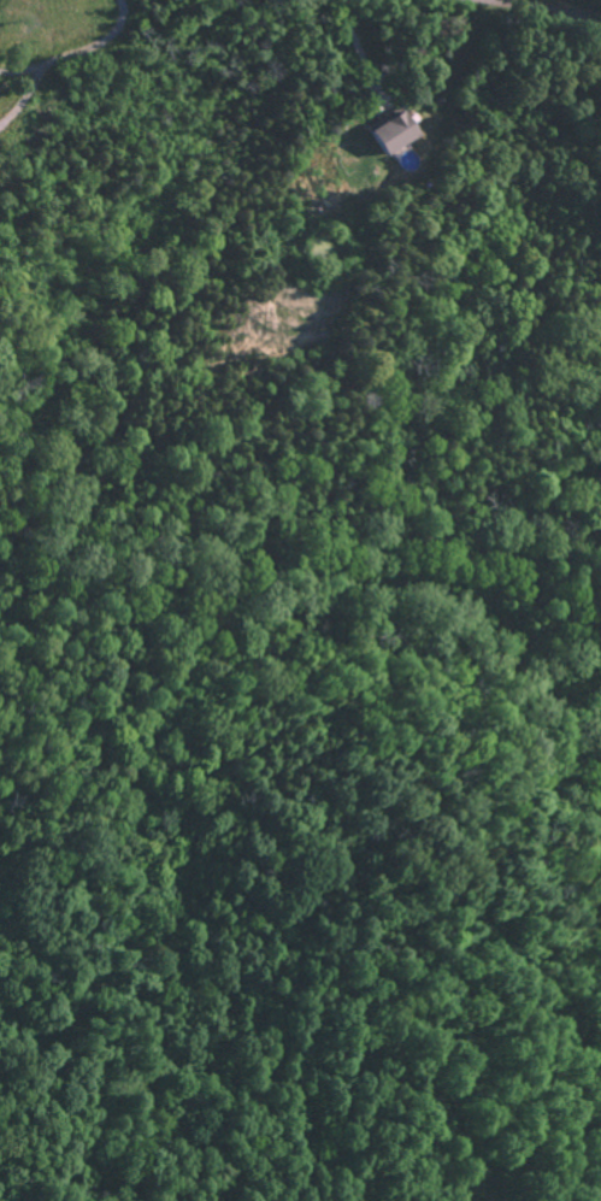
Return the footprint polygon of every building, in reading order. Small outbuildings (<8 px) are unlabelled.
[(382,153),(419,138),(409,112),(371,127),(382,153)]
